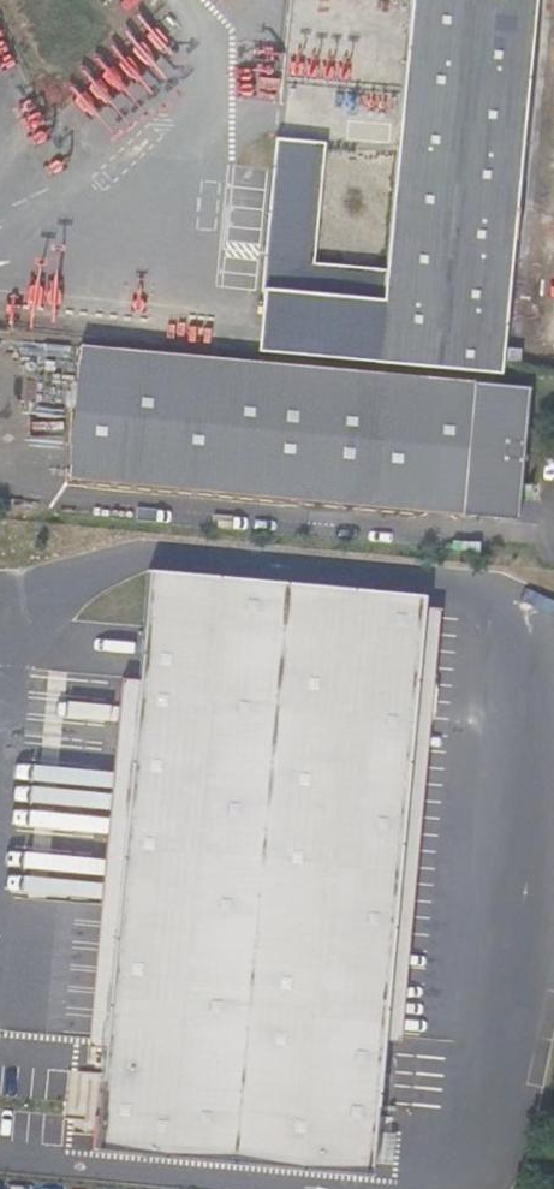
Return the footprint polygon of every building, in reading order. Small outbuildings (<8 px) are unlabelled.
[(260,355),(501,377),(537,0),(415,0),(388,277),(317,269),(328,150),(282,144),(260,355)] [(84,352),(72,480),(520,522),(531,394),(84,352)] [(419,603),(148,584),(93,1160),(370,1182),(381,1035),(385,982),(386,973),(409,975),(413,949),(390,945),(391,916),(450,922),(471,654),(415,650),(419,603)] [(413,949),(447,950),(450,922),(391,916),(390,945),(413,949)] [(400,1035),(404,983),(385,982),(381,1035),(400,1035)]
